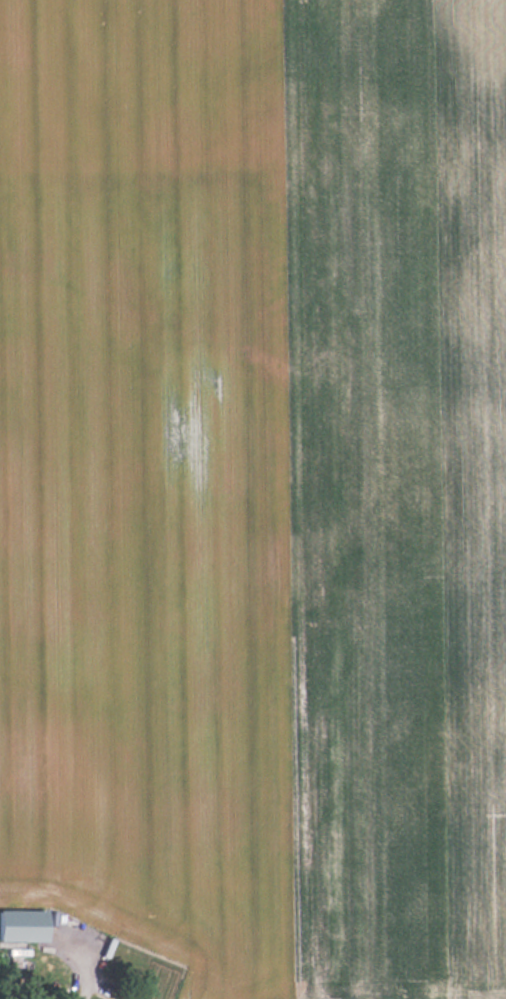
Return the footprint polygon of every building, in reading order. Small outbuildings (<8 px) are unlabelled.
[(50,911),(0,910),(0,942),(50,942),(50,911)]
